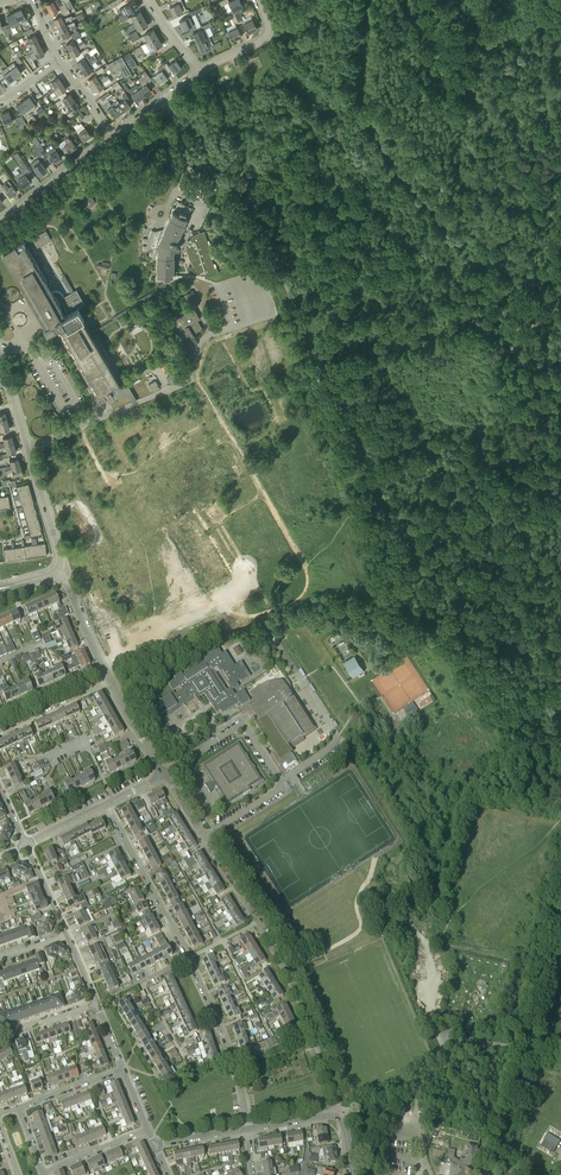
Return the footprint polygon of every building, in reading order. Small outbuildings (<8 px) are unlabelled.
[(68,9),(73,6),(70,0),(52,0),(52,1),(46,4),(51,14),(60,10),(61,12),(68,9)] [(118,5),(117,4),(122,1),(121,0),(115,0),(106,5),(106,6),(103,7),(105,10),(107,9),(108,10),(118,5)] [(171,1),(173,6),(170,7),(174,16),(183,12),(180,7),(184,6),(181,0),(174,0),(171,1)] [(229,2),(233,11),(229,13),(230,16),(234,14),(239,11),(238,12),(237,9),(242,6),(239,0),(233,0),(229,2)] [(120,19),(127,15),(127,14),(128,14),(138,8),(134,1),(125,6),(126,9),(122,12),(118,5),(108,10),(102,14),(103,17),(112,13),(116,21),(120,19)] [(201,11),(199,7),(187,13),(189,17),(180,21),(183,30),(188,27),(190,31),(197,28),(195,24),(199,23),(195,14),(201,11)] [(19,23),(26,20),(21,10),(14,13),(19,23)] [(134,24),(144,18),(140,11),(130,17),(134,24)] [(239,11),(234,14),(238,22),(243,20),(239,11)] [(7,17),(10,24),(12,28),(19,24),(19,23),(14,13),(7,17)] [(234,24),(238,22),(234,14),(230,16),(234,24)] [(57,26),(64,22),(73,18),(72,15),(69,17),(68,16),(63,19),(61,16),(54,19),(57,26)] [(144,18),(134,24),(138,31),(148,25),(144,18)] [(6,25),(2,27),(0,20),(0,28),(2,28),(2,30),(3,30),(6,36),(9,35),(6,25)] [(257,30),(252,20),(243,24),(248,34),(257,30)] [(60,32),(76,25),(75,24),(75,25),(74,22),(66,25),(64,22),(57,26),(60,32)] [(197,42),(205,39),(205,38),(209,36),(205,29),(212,26),(210,22),(202,26),(204,29),(202,30),(201,30),(193,34),(197,42)] [(76,25),(60,32),(63,39),(71,35),(69,32),(73,29),(77,27),(76,25)] [(241,37),(237,27),(227,32),(228,36),(229,36),(232,41),(241,37)] [(33,32),(32,28),(23,32),(25,36),(33,32)] [(147,42),(157,37),(153,30),(143,35),(147,42)] [(84,43),(83,43),(82,40),(79,42),(77,39),(81,36),(80,33),(73,37),(74,40),(66,45),(70,51),(84,43)] [(31,45),(38,41),(35,35),(24,40),(26,44),(21,46),(22,49),(31,45)] [(157,37),(147,42),(150,47),(148,48),(151,54),(156,52),(154,48),(161,45),(157,37)] [(205,39),(197,42),(201,51),(209,47),(205,39)] [(26,52),(27,54),(27,55),(41,48),(38,41),(31,45),(32,48),(29,50),(30,50),(26,52)] [(84,43),(70,51),(73,57),(81,53),(79,49),(86,45),(85,42),(83,43),(84,43)] [(27,55),(28,57),(28,58),(31,56),(33,60),(37,58),(44,54),(41,48),(27,55)] [(19,57),(16,53),(13,55),(15,58),(14,58),(19,64),(22,62),(19,57)] [(125,62),(131,59),(128,54),(122,57),(124,60),(125,62)] [(81,69),(88,64),(94,60),(93,58),(92,57),(89,59),(87,56),(84,58),(77,63),(81,69)] [(129,70),(125,62),(122,57),(122,56),(108,64),(113,72),(118,69),(119,70),(120,69),(125,77),(131,73),(129,70)] [(125,62),(129,70),(133,68),(137,65),(133,58),(131,59),(125,62)] [(92,64),(95,61),(94,60),(88,64),(81,69),(85,75),(95,68),(93,65),(92,64)] [(163,65),(169,73),(172,70),(174,73),(182,68),(176,60),(169,65),(166,62),(163,65)] [(165,75),(169,73),(163,65),(158,69),(159,71),(151,78),(152,80),(155,84),(158,82),(160,84),(167,78),(165,75)] [(21,73),(16,66),(10,70),(15,78),(21,73)] [(9,83),(15,78),(10,70),(7,67),(1,72),(9,83)] [(152,80),(151,78),(145,71),(141,74),(142,75),(137,79),(143,86),(139,90),(143,96),(151,91),(148,87),(151,85),(149,82),(152,80)] [(106,76),(104,74),(101,77),(100,76),(97,78),(95,75),(88,80),(92,86),(106,76)] [(106,76),(92,86),(96,92),(103,87),(101,84),(109,78),(107,75),(106,76)] [(49,92),(62,83),(58,77),(48,84),(51,87),(47,90),(49,92)] [(53,102),(60,97),(58,95),(66,89),(62,83),(49,92),(50,94),(54,92),(56,95),(51,98),(53,102)] [(130,91),(125,83),(121,86),(122,87),(126,93),(125,93),(131,100),(133,98),(136,102),(143,96),(139,90),(133,94),(130,91)] [(128,102),(131,100),(125,93),(122,95),(125,98),(119,103),(125,110),(131,106),(128,102)] [(62,108),(74,100),(70,94),(61,100),(60,97),(53,102),(55,104),(60,101),(62,105),(59,107),(60,109),(62,107),(62,108)] [(30,112),(36,108),(35,106),(35,105),(29,97),(23,102),(28,109),(30,112)] [(66,114),(68,117),(73,114),(79,110),(77,107),(78,106),(74,100),(62,108),(66,114)] [(119,103),(118,101),(112,106),(119,115),(125,110),(119,103)] [(29,113),(30,112),(28,109),(23,102),(16,106),(22,114),(23,113),(26,118),(30,115),(29,113)] [(115,118),(119,115),(112,106),(108,109),(115,118)] [(79,110),(75,113),(80,120),(84,116),(79,110)] [(13,116),(11,116),(9,111),(1,114),(4,123),(5,123),(12,120),(12,121),(14,120),(13,116)] [(22,124),(23,126),(27,124),(22,115),(18,117),(22,124)] [(67,125),(64,127),(67,132),(66,133),(68,135),(72,132),(67,125)] [(91,136),(83,125),(76,130),(84,141),(91,136)] [(76,147),(68,136),(64,139),(67,142),(60,147),(65,153),(68,150),(69,152),(76,147)] [(36,145),(43,154),(46,152),(44,149),(44,148),(42,145),(41,145),(40,143),(36,145)] [(43,154),(36,145),(35,144),(33,146),(33,147),(33,148),(40,156),(43,154)] [(62,158),(53,147),(46,152),(55,163),(62,158)] [(18,152),(15,154),(20,161),(23,158),(18,152)] [(24,161),(25,161),(23,158),(19,161),(24,168),(21,170),(22,172),(19,174),(17,174),(15,176),(15,177),(22,187),(30,182),(25,175),(31,170),(27,165),(24,161)] [(46,170),(38,159),(31,164),(39,175),(46,170)] [(0,192),(4,189),(10,197),(17,192),(11,185),(8,187),(5,183),(2,186),(0,183),(0,192)] [(85,200),(84,201),(84,202),(84,203),(85,205),(86,206),(87,206),(88,207),(89,207),(91,207),(92,207),(93,206),(94,205),(94,203),(94,202),(94,201),(94,200),(93,199),(92,198),(91,197),(89,197),(88,197),(87,198),(86,199),(85,200)] [(190,239),(189,241),(187,240),(190,233),(187,231),(184,238),(179,236),(184,224),(187,218),(184,217),(185,214),(186,215),(186,214),(184,213),(185,212),(189,214),(192,208),(178,202),(175,208),(173,207),(171,212),(172,212),(169,217),(163,229),(164,229),(163,231),(161,231),(156,232),(152,230),(152,231),(148,239),(147,249),(152,250),(157,255),(157,256),(156,269),(157,275),(156,275),(156,280),(163,280),(163,283),(156,287),(156,290),(137,301),(138,303),(112,318),(113,320),(90,333),(91,336),(119,319),(118,318),(143,303),(142,301),(166,287),(166,279),(170,279),(169,279),(169,276),(173,276),(173,270),(173,256),(173,250),(173,248),(178,249),(178,248),(179,245),(178,245),(178,244),(186,247),(185,248),(185,249),(185,250),(186,250),(190,262),(191,262),(192,266),(190,267),(189,266),(189,267),(190,268),(191,269),(192,270),(194,271),(194,272),(196,272),(197,273),(198,274),(200,274),(201,275),(204,275),(205,276),(210,275),(214,274),(219,272),(218,272),(217,267),(215,268),(210,255),(212,254),(204,232),(205,232),(204,231),(202,232),(201,232),(200,232),(199,233),(198,233),(197,233),(196,234),(194,235),(193,236),(192,237),(191,238),(190,239)] [(46,230),(38,235),(44,245),(48,242),(47,242),(51,240),(46,230)] [(41,247),(44,245),(38,235),(31,239),(37,248),(40,246),(41,247)] [(119,384),(91,336),(90,333),(81,318),(83,317),(79,311),(84,308),(82,305),(84,303),(76,290),(74,291),(65,296),(62,292),(61,291),(60,290),(58,290),(56,289),(54,289),(52,290),(50,291),(44,280),(23,244),(25,242),(23,239),(15,243),(14,243),(12,245),(14,248),(6,253),(4,254),(24,286),(40,314),(37,316),(44,327),(43,327),(46,332),(52,329),(57,325),(71,348),(98,394),(96,395),(96,396),(98,399),(101,398),(104,403),(108,400),(109,403),(126,393),(132,402),(136,400),(127,385),(121,389),(119,386),(120,385),(119,384)] [(12,245),(10,243),(3,247),(6,253),(14,248),(12,245)] [(103,261),(102,267),(109,269),(111,262),(103,261)] [(51,277),(54,281),(57,279),(48,265),(45,267),(51,277)] [(70,292),(74,290),(66,275),(62,277),(70,292)] [(193,291),(185,295),(192,308),(200,303),(193,291)] [(194,308),(169,323),(182,344),(192,338),(191,337),(193,335),(193,334),(202,329),(196,317),(198,316),(194,308)] [(181,378),(177,371),(167,377),(171,384),(181,378)] [(155,380),(148,384),(153,392),(160,388),(155,380)] [(0,423),(0,431),(1,431),(9,429),(7,421),(0,423)] [(14,443),(12,435),(3,438),(4,443),(3,443),(0,443),(0,447),(14,443)] [(0,447),(0,451),(5,449),(4,449),(6,448),(7,454),(9,453),(16,451),(14,443),(0,447)] [(20,466),(18,458),(9,461),(11,466),(10,466),(9,466),(0,468),(0,472),(0,471),(20,466)] [(20,466),(0,471),(2,476),(7,475),(7,473),(11,472),(11,471),(12,471),(14,476),(23,473),(21,466),(20,466)] [(28,483),(16,487),(19,497),(31,494),(29,489),(30,489),(28,483)] [(31,494),(19,497),(22,507),(33,504),(34,504),(32,498),(31,494)] [(0,497),(0,507),(0,509),(5,508),(5,509),(11,508),(9,496),(0,497)] [(25,517),(36,514),(37,513),(35,508),(33,504),(22,507),(25,517)] [(36,514),(25,517),(28,527),(40,523),(38,518),(37,518),(36,514)] [(40,523),(28,527),(31,537),(42,534),(42,533),(41,529),(40,523)] [(45,543),(35,544),(36,556),(41,555),(41,556),(47,555),(45,543)] [(35,544),(24,546),(26,557),(26,558),(32,557),(36,556),(35,544)] [(14,547),(16,560),(21,559),(21,558),(26,557),(24,546),(14,547)] [(16,560),(14,547),(4,549),(5,561),(6,561),(6,560),(10,560),(16,560)] [(48,598),(52,607),(54,612),(57,620),(65,616),(68,614),(65,608),(62,609),(56,594),(48,598)] [(44,610),(52,607),(48,598),(40,601),(44,610)] [(36,613),(44,610),(40,601),(33,605),(36,613)] [(33,615),(36,613),(33,605),(25,608),(28,615),(24,617),(27,624),(30,622),(29,620),(28,617),(33,615)] [(9,615),(13,624),(21,620),(17,611),(9,615)] [(5,627),(13,624),(9,615),(1,618),(5,627)] [(57,631),(69,627),(68,624),(66,619),(58,623),(58,625),(54,626),(53,623),(45,626),(47,630),(50,628),(51,631),(50,631),(51,634),(57,631)] [(63,637),(72,633),(70,629),(69,627),(57,631),(60,638),(63,637)] [(32,634),(35,642),(41,640),(37,632),(32,634)] [(66,644),(74,640),(74,638),(72,633),(63,637),(66,644)] [(331,639),(344,659),(354,653),(340,633),(331,639)] [(49,635),(42,638),(45,645),(52,642),(49,635)] [(74,640),(66,644),(69,651),(78,647),(76,643),(74,640)] [(4,646),(8,654),(15,650),(11,641),(8,643),(8,645),(4,646)] [(234,648),(239,656),(244,652),(240,645),(234,648)] [(240,681),(241,682),(250,676),(241,662),(234,666),(225,652),(222,655),(217,647),(203,656),(205,660),(182,675),(181,673),(174,677),(175,679),(168,684),(172,689),(153,701),(155,705),(150,708),(157,719),(162,715),(165,719),(174,713),(204,694),(216,713),(220,711),(222,714),(236,705),(238,707),(241,705),(242,706),(250,701),(243,690),(240,692),(235,695),(232,691),(239,686),(237,683),(240,681)] [(74,664),(86,658),(85,656),(86,656),(84,651),(75,655),(77,658),(72,660),(73,664),(74,664)] [(355,657),(345,664),(353,677),(364,670),(355,657)] [(73,664),(67,667),(65,668),(67,672),(80,666),(82,669),(75,672),(78,677),(81,675),(82,676),(92,672),(89,666),(90,665),(88,660),(88,661),(86,658),(74,664),(73,664)] [(55,670),(59,679),(66,676),(60,665),(54,667),(55,670)] [(42,677),(42,676),(39,670),(32,673),(39,688),(45,685),(41,678),(42,677)] [(52,682),(59,679),(55,670),(48,673),(52,682)] [(45,685),(52,682),(48,673),(42,676),(42,677),(41,678),(45,685)] [(24,685),(27,693),(33,691),(28,679),(21,682),(22,685),(23,686),(24,685)] [(291,697),(281,681),(279,681),(278,681),(276,682),(274,682),(272,682),(270,683),(269,683),(267,684),(265,685),(263,686),(251,693),(255,698),(258,703),(255,705),(254,704),(251,706),(257,715),(260,713),(263,718),(255,723),(274,752),(271,754),(279,768),(282,766),(285,764),(287,767),(294,763),(290,756),(289,756),(288,755),(291,753),(289,750),(304,741),(301,737),(307,734),(308,735),(315,731),(294,698),(293,699),(291,697)] [(20,696),(27,693),(24,685),(23,686),(22,685),(16,688),(20,696)] [(4,698),(6,702),(12,700),(9,692),(10,692),(9,691),(8,688),(1,691),(0,691),(0,693),(3,699),(4,698)] [(12,700),(20,696),(16,688),(9,691),(10,692),(9,692),(12,700)] [(96,704),(103,699),(104,698),(101,693),(92,698),(89,700),(92,706),(95,704),(96,704)] [(103,699),(96,704),(99,711),(107,706),(103,699)] [(88,708),(85,701),(79,704),(82,711),(88,708)] [(69,709),(73,717),(76,715),(80,714),(76,705),(71,707),(71,708),(69,709)] [(103,718),(111,713),(107,706),(99,711),(103,718)] [(405,712),(408,717),(418,711),(415,706),(405,712)] [(70,718),(73,717),(69,709),(67,710),(67,709),(62,711),(66,720),(70,718)] [(86,718),(92,715),(96,713),(94,710),(90,712),(84,715),(86,718)] [(59,723),(66,720),(62,711),(58,713),(58,714),(55,715),(59,723)] [(108,725),(115,720),(111,713),(103,718),(105,721),(108,725)] [(52,726),(59,723),(55,715),(53,716),(53,715),(48,718),(52,726)] [(45,729),(52,726),(48,718),(44,720),(42,721),(45,729)] [(112,732),(119,728),(115,720),(108,725),(112,732)] [(46,730),(45,729),(42,721),(39,722),(35,724),(38,732),(42,730),(42,732),(46,730)] [(95,732),(104,727),(102,724),(98,726),(93,729),(95,732)] [(95,732),(92,733),(94,737),(102,733),(105,731),(105,730),(104,727),(95,732)] [(119,728),(112,732),(115,738),(124,732),(121,727),(119,728)] [(22,732),(26,741),(29,740),(28,739),(33,737),(29,729),(24,731),(22,732)] [(23,742),(26,741),(22,732),(20,733),(15,735),(19,743),(23,741),(23,742)] [(16,744),(19,743),(15,735),(11,737),(9,738),(13,747),(12,747),(13,748),(17,746),(16,744)] [(9,748),(12,747),(13,747),(9,738),(6,739),(2,741),(5,749),(9,748)] [(119,743),(123,750),(125,749),(130,747),(127,740),(119,743)] [(106,750),(104,744),(99,746),(97,747),(101,754),(107,752),(106,750)] [(247,756),(246,754),(246,755),(244,756),(237,745),(205,766),(214,781),(213,782),(211,783),(214,788),(216,787),(217,786),(228,803),(243,793),(244,795),(251,790),(250,790),(248,787),(260,780),(253,770),(255,768),(254,767),(253,766),(251,764),(250,763),(250,762),(249,760),(248,759),(248,758),(247,756)] [(127,753),(125,749),(123,750),(122,750),(125,756),(126,757),(127,756),(130,764),(136,762),(131,751),(127,753)] [(123,768),(130,764),(127,756),(126,757),(125,756),(119,759),(123,768)] [(113,763),(112,762),(110,759),(104,763),(110,774),(115,771),(111,763),(113,763)] [(115,771),(123,768),(119,759),(112,762),(113,763),(111,763),(115,771)] [(9,776),(18,772),(14,765),(6,769),(7,771),(7,772),(9,776)] [(85,776),(89,784),(95,781),(89,770),(83,773),(84,776),(85,776)] [(12,782),(21,779),(18,772),(9,776),(11,780),(12,782)] [(82,788),(89,784),(85,776),(84,776),(77,779),(82,788)] [(21,779),(12,782),(13,785),(15,790),(24,786),(21,779)] [(74,792),(82,788),(77,779),(71,782),(70,779),(68,780),(74,792)] [(66,795),(74,792),(68,780),(63,783),(66,787),(62,789),(66,795)] [(45,796),(49,804),(55,802),(49,790),(42,794),(44,797),(45,796)] [(154,795),(161,807),(163,806),(164,805),(167,803),(161,791),(157,793),(154,795)] [(158,812),(162,811),(162,810),(161,807),(154,795),(152,796),(152,795),(147,798),(151,806),(154,804),(156,808),(158,812)] [(42,808),(49,804),(45,796),(44,797),(37,800),(42,808)] [(34,812),(42,808),(37,800),(31,803),(31,804),(30,805),(34,812)] [(31,804),(31,803),(30,801),(23,805),(29,815),(34,812),(30,805),(31,804)] [(125,818),(133,813),(129,807),(121,811),(123,815),(124,815),(125,818)] [(158,817),(156,813),(154,808),(153,807),(150,809),(154,819),(158,817)] [(139,818),(144,815),(142,811),(134,816),(133,813),(125,818),(126,820),(128,824),(139,818)] [(172,826),(180,821),(178,817),(177,817),(176,815),(176,814),(168,819),(172,826)] [(132,831),(141,826),(139,822),(141,821),(139,818),(128,824),(130,829),(131,828),(132,831)] [(8,820),(4,822),(0,824),(2,828),(1,832),(0,832),(10,836),(11,833),(12,831),(8,820)] [(95,824),(99,832),(102,830),(105,829),(101,821),(97,823),(95,824)] [(176,832),(184,827),(182,825),(183,825),(180,821),(172,826),(168,828),(170,831),(167,833),(169,837),(173,834),(172,834),(176,832)] [(91,833),(92,836),(99,832),(95,824),(92,826),(92,825),(88,827),(91,833)] [(91,833),(88,827),(87,825),(82,827),(82,828),(80,829),(84,837),(91,833)] [(141,826),(132,831),(133,833),(137,840),(146,836),(142,829),(143,829),(141,826)] [(180,839),(188,833),(186,829),(185,829),(184,827),(176,832),(180,839)] [(77,840),(84,837),(80,829),(78,830),(73,832),(77,840)] [(10,836),(0,832),(0,833),(0,834),(0,845),(8,842),(9,839),(10,836)] [(74,842),(77,840),(73,832),(69,834),(69,835),(67,836),(71,844),(72,846),(75,851),(78,849),(75,845),(76,844),(74,842)] [(181,847),(192,840),(190,838),(191,838),(188,833),(180,839),(184,845),(181,847)] [(64,847),(71,844),(67,836),(65,837),(64,837),(60,839),(64,847)] [(142,850),(151,846),(147,839),(138,844),(141,848),(142,850)] [(181,847),(183,850),(186,849),(188,851),(196,846),(194,842),(193,842),(192,840),(181,847)] [(169,851),(171,853),(180,847),(179,845),(169,851)] [(146,857),(154,853),(152,849),(151,846),(142,850),(144,853),(143,853),(146,857)] [(49,863),(57,860),(58,863),(67,859),(64,853),(63,851),(55,855),(52,849),(44,853),(49,863)] [(111,861),(119,857),(120,856),(117,851),(108,855),(111,861)] [(200,852),(192,857),(194,860),(191,862),(193,866),(204,859),(202,857),(203,857),(200,852)] [(149,864),(158,859),(157,859),(158,858),(157,855),(156,856),(154,853),(146,857),(148,861),(149,864)] [(115,868),(123,864),(119,857),(111,861),(115,868)] [(70,868),(82,862),(81,863),(79,858),(68,864),(61,867),(60,866),(53,870),(55,876),(63,872),(63,871),(70,868)] [(158,859),(149,864),(151,866),(150,866),(153,870),(161,866),(158,859)] [(198,872),(208,865),(206,861),(205,861),(204,859),(193,866),(189,868),(190,871),(194,869),(196,872),(198,871),(198,872)] [(82,862),(70,868),(72,873),(85,867),(82,862)] [(13,866),(8,868),(11,875),(16,873),(19,875),(20,875),(24,865),(22,864),(21,864),(18,863),(13,866)] [(118,876),(126,871),(123,864),(115,868),(118,876)] [(27,866),(24,865),(20,875),(21,875),(24,876),(26,881),(33,878),(31,873),(32,873),(29,867),(27,866)] [(204,877),(212,872),(210,870),(211,869),(208,865),(198,872),(200,875),(195,878),(197,881),(204,876),(204,877)] [(107,872),(111,870),(109,867),(105,870),(105,868),(96,873),(98,877),(104,874),(107,872)] [(0,871),(0,872),(4,881),(10,879),(6,869),(5,869),(2,870),(0,871)] [(126,871),(118,876),(121,881),(131,876),(128,871),(126,871)] [(160,883),(168,879),(164,872),(156,877),(158,881),(159,881),(160,883)] [(208,883),(216,878),(214,874),(213,874),(212,872),(204,877),(208,883)] [(69,886),(76,882),(75,880),(73,876),(69,878),(58,883),(60,888),(68,885),(69,886)] [(212,889),(220,884),(218,882),(219,882),(216,878),(208,883),(204,885),(207,889),(203,891),(205,894),(212,889)] [(163,890),(171,886),(168,879),(160,883),(161,886),(163,890)] [(39,890),(37,883),(26,888),(29,895),(39,890)] [(220,884),(212,889),(214,892),(216,896),(224,891),(222,886),(221,887),(220,884)] [(72,892),(69,886),(68,885),(60,888),(64,896),(72,892)] [(167,896),(175,892),(179,890),(177,886),(173,889),(171,886),(163,890),(165,894),(166,894),(167,896)] [(131,900),(141,895),(138,889),(135,891),(133,888),(128,891),(129,894),(128,894),(131,900)] [(39,890),(29,894),(32,900),(42,896),(39,890)] [(75,899),(72,892),(64,896),(67,903),(75,900),(75,899)] [(172,906),(180,902),(175,892),(167,896),(168,899),(172,906)] [(67,903),(70,909),(80,905),(83,910),(89,907),(86,901),(86,902),(83,895),(75,899),(75,900),(67,903)] [(141,895),(131,900),(135,909),(143,905),(141,902),(144,901),(141,895)] [(42,896),(32,900),(34,905),(34,906),(44,901),(42,896)] [(225,908),(232,903),(231,901),(228,897),(220,902),(225,908)] [(34,906),(36,912),(47,907),(44,901),(34,906)] [(177,916),(185,911),(180,902),(172,906),(175,914),(176,913),(177,916)] [(229,914),(236,909),(234,905),(233,906),(232,903),(225,908),(229,914)] [(143,916),(150,912),(145,904),(143,905),(135,909),(138,915),(141,913),(143,916)] [(233,921),(240,916),(239,914),(236,909),(229,914),(233,921)] [(180,922),(189,918),(185,911),(177,916),(178,918),(180,922)] [(34,920),(36,921),(41,916),(40,912),(34,915),(35,916),(33,917),(34,920)] [(43,924),(52,928),(53,925),(54,923),(50,912),(46,914),(44,915),(45,919),(43,924)] [(76,922),(87,917),(84,912),(73,917),(76,922)] [(146,928),(156,923),(150,912),(143,916),(139,918),(141,921),(140,921),(142,926),(138,929),(140,931),(140,932),(144,929),(146,928)] [(240,916),(233,921),(237,927),(244,922),(242,918),(241,918),(240,916)] [(87,917),(76,922),(79,928),(89,923),(87,917)] [(184,929),(192,925),(189,918),(180,922),(182,927),(183,926),(184,929)] [(156,923),(146,928),(144,929),(145,932),(147,931),(149,935),(149,936),(160,931),(156,923)] [(51,931),(52,928),(43,924),(40,930),(41,933),(38,934),(39,938),(50,934),(51,931)] [(27,937),(24,927),(21,928),(19,925),(17,926),(21,940),(27,937)] [(187,936),(195,931),(192,925),(184,929),(185,931),(187,936)] [(16,942),(21,940),(17,926),(14,927),(15,930),(12,931),(16,942)] [(24,927),(27,937),(29,941),(35,939),(32,928),(28,930),(26,926),(24,927)] [(84,939),(95,934),(92,928),(82,933),(84,939)] [(10,944),(5,930),(2,931),(4,935),(0,936),(4,946),(10,944)] [(16,942),(12,931),(9,933),(7,930),(5,930),(10,944),(16,942)] [(191,942),(199,938),(195,931),(187,936),(189,940),(190,940),(191,942)] [(122,940),(119,933),(113,936),(117,942),(122,940)] [(242,949),(252,943),(253,942),(248,933),(239,939),(241,942),(239,943),(242,949)] [(95,934),(84,939),(87,944),(98,939),(95,934)] [(161,949),(165,958),(167,957),(168,957),(172,955),(161,934),(155,937),(161,949)] [(199,938),(191,942),(192,944),(194,949),(202,945),(199,938)] [(249,954),(256,950),(252,943),(242,949),(244,952),(242,952),(243,954),(240,956),(239,956),(234,959),(236,962),(245,957),(249,954)] [(57,955),(61,946),(58,945),(56,944),(45,948),(47,954),(52,953),(57,955)] [(104,952),(100,945),(89,950),(93,958),(104,952)] [(61,946),(57,955),(63,958),(66,957),(68,961),(71,959),(66,949),(64,948),(61,946)] [(232,955),(240,950),(239,947),(234,950),(232,947),(228,948),(232,955)] [(163,959),(165,958),(161,949),(154,952),(159,962),(163,959)] [(249,963),(253,961),(260,956),(256,950),(249,954),(245,957),(247,959),(249,963)] [(100,967),(109,963),(108,960),(104,952),(93,958),(96,965),(99,964),(100,967)] [(154,964),(159,962),(154,952),(147,956),(152,965),(154,963),(154,964)] [(34,957),(36,961),(39,970),(40,970),(42,969),(41,966),(44,964),(41,955),(34,957)] [(205,967),(214,963),(221,960),(219,955),(214,958),(213,956),(202,961),(205,967)] [(150,966),(152,965),(147,956),(141,959),(145,968),(150,966)] [(260,956),(253,961),(249,963),(245,966),(242,968),(240,970),(243,975),(249,971),(247,968),(250,966),(252,969),(265,961),(262,956),(260,956)] [(245,957),(236,962),(238,966),(243,962),(244,962),(243,961),(247,959),(245,957)] [(141,971),(145,968),(141,959),(134,963),(139,971),(141,970),(141,971)] [(36,971),(39,970),(36,961),(30,963),(34,976),(35,975),(37,975),(36,971)] [(32,976),(34,976),(30,963),(24,965),(27,975),(31,973),(32,976)] [(104,977),(114,972),(112,966),(111,966),(109,963),(100,967),(101,970),(100,971),(102,975),(103,975),(104,977)] [(136,972),(139,971),(134,963),(127,966),(132,975),(137,973),(136,972)] [(209,974),(217,970),(214,963),(205,967),(209,974)] [(24,976),(27,975),(24,965),(18,967),(22,980),(25,979),(24,976)] [(20,981),(22,980),(18,967),(12,969),(15,979),(19,978),(20,981)] [(11,980),(15,979),(12,969),(6,971),(11,984),(13,984),(11,980)] [(220,977),(220,976),(217,970),(209,974),(212,980),(220,977)] [(11,984),(6,971),(0,973),(0,974),(4,983),(7,982),(8,985),(11,984)] [(267,971),(258,977),(262,983),(270,978),(269,977),(271,976),(267,971)] [(106,983),(115,979),(117,978),(114,972),(104,977),(105,980),(106,983)] [(131,981),(128,976),(128,974),(121,978),(124,985),(131,981)] [(220,977),(212,980),(215,987),(226,982),(225,980),(223,975),(220,976),(220,977)] [(167,987),(175,984),(174,981),(172,977),(164,980),(167,987)] [(266,989),(274,984),(270,978),(262,983),(266,989)] [(115,979),(106,983),(109,989),(110,991),(118,987),(115,979)] [(74,991),(73,992),(83,996),(84,993),(85,990),(81,980),(74,983),(75,987),(74,991)] [(170,994),(178,990),(176,986),(175,984),(167,987),(170,994)] [(270,995),(278,990),(274,984),(266,989),(270,995)] [(253,997),(259,993),(262,991),(261,988),(257,991),(257,990),(251,993),(253,997)] [(232,995),(239,992),(237,989),(232,992),(232,990),(230,991),(229,989),(218,994),(221,1001),(230,997),(232,995)] [(173,1001),(181,997),(180,995),(178,990),(170,994),(173,1001)] [(278,990),(270,995),(274,1001),(283,996),(279,990),(278,991),(278,990)] [(67,998),(70,1005),(80,1001),(81,999),(82,999),(83,996),(73,992),(71,996),(67,998)] [(59,1009),(64,1007),(60,995),(55,997),(54,997),(59,1009)] [(59,1009),(54,997),(49,999),(53,1011),(59,1009)] [(176,1008),(184,1004),(182,999),(182,1000),(181,997),(173,1001),(176,1008)] [(224,1007),(233,1003),(230,997),(221,1001),(224,1007)] [(143,1007),(149,1003),(146,998),(140,1002),(143,1007)] [(53,1010),(49,999),(45,1001),(44,1001),(48,1012),(53,1010)] [(122,1010),(130,1005),(127,999),(118,1004),(121,1008),(122,1010)] [(48,1012),(44,1001),(43,1001),(39,1003),(43,1014),(48,1012)] [(43,1014),(39,1003),(34,1004),(33,1005),(37,1016),(43,1014)] [(227,1014),(236,1010),(233,1003),(224,1007),(227,1014)] [(179,1015),(187,1011),(186,1009),(187,1008),(184,1004),(176,1008),(179,1015)] [(37,1016),(33,1005),(28,1006),(32,1017),(37,1016)] [(126,1017),(134,1012),(132,1009),(130,1005),(122,1010),(124,1013),(123,1013),(126,1017)] [(279,1015),(287,1011),(288,1011),(286,1005),(276,1010),(277,1012),(273,1013),(264,1018),(266,1022),(279,1015)] [(32,1017),(28,1006),(23,1008),(22,1008),(27,1019),(32,1017)] [(27,1019),(22,1008),(17,1010),(21,1021),(27,1019)] [(236,1010),(227,1014),(230,1021),(241,1015),(241,1014),(239,1009),(236,1010)] [(21,1021),(17,1010),(13,1012),(12,1012),(16,1023),(21,1021)] [(183,1021),(191,1018),(189,1013),(188,1013),(187,1011),(179,1015),(183,1021)] [(283,1023),(291,1019),(287,1011),(279,1015),(283,1023)] [(16,1023),(12,1012),(11,1012),(7,1014),(11,1025),(16,1023)] [(130,1023),(138,1018),(134,1012),(126,1017),(128,1021),(129,1021),(130,1023)] [(11,1025),(7,1013),(2,1015),(1,1015),(5,1027),(11,1025)] [(133,1030),(142,1025),(142,1024),(140,1021),(138,1018),(130,1023),(131,1025),(131,1026),(133,1030)] [(186,1028),(194,1025),(192,1022),(193,1022),(191,1018),(183,1021),(186,1028)] [(286,1030),(294,1026),(291,1019),(283,1023),(286,1030)] [(81,1037),(78,1029),(78,1030),(75,1022),(71,1024),(76,1038),(81,1037)] [(236,1034),(245,1031),(244,1031),(249,1030),(247,1023),(240,1025),(240,1024),(238,1025),(238,1026),(233,1028),(236,1034)] [(87,1034),(95,1031),(92,1024),(84,1027),(87,1034)] [(61,1027),(64,1035),(71,1033),(68,1025),(61,1027)] [(138,1036),(146,1031),(144,1028),(142,1025),(133,1030),(136,1034),(138,1036)] [(186,1028),(185,1028),(189,1035),(197,1031),(195,1027),(194,1025),(186,1028)] [(286,1030),(278,1034),(280,1037),(285,1034),(287,1036),(289,1035),(289,1036),(299,1031),(296,1025),(294,1026),(286,1030)] [(57,1037),(64,1035),(61,1027),(54,1029),(57,1037)] [(57,1037),(54,1029),(47,1032),(50,1040),(51,1044),(55,1042),(57,1046),(60,1045),(58,1041),(57,1037)] [(90,1041),(97,1038),(95,1031),(87,1034),(90,1041)] [(150,1037),(149,1037),(148,1034),(146,1031),(138,1036),(139,1038),(141,1042),(150,1037)] [(238,1041),(247,1038),(245,1031),(236,1034),(238,1041)] [(43,1042),(50,1040),(47,1032),(40,1034),(43,1042)] [(201,1044),(210,1041),(210,1040),(211,1039),(209,1033),(198,1037),(196,1034),(193,1035),(195,1038),(196,1038),(197,1044),(201,1042),(201,1044)] [(33,1037),(36,1044),(43,1042),(40,1034),(33,1037)] [(145,1049),(153,1044),(157,1041),(155,1039),(158,1037),(155,1034),(149,1037),(150,1037),(141,1042),(144,1047),(144,1046),(145,1049)] [(92,1047),(100,1044),(97,1038),(90,1041),(86,1042),(89,1048),(92,1047)] [(240,1048),(252,1044),(255,1043),(254,1043),(253,1040),(251,1040),(248,1041),(247,1038),(238,1041),(240,1048)] [(18,1056),(22,1055),(24,1062),(30,1061),(27,1052),(32,1051),(29,1039),(15,1043),(18,1052),(17,1052),(17,1053),(18,1056)] [(204,1051),(212,1048),(210,1041),(201,1044),(204,1051)] [(100,1044),(92,1047),(88,1049),(89,1053),(86,1054),(85,1052),(80,1055),(82,1059),(87,1057),(91,1056),(94,1055),(103,1051),(100,1044)] [(149,1055),(157,1050),(153,1044),(145,1049),(147,1051),(146,1051),(149,1055)] [(252,1044),(240,1048),(242,1055),(254,1051),(252,1044)] [(2,1051),(6,1059),(13,1055),(9,1048),(2,1051)] [(176,1048),(170,1051),(173,1057),(179,1054),(176,1048)] [(206,1057),(215,1055),(212,1048),(204,1051),(206,1057)] [(162,1056),(160,1053),(159,1053),(157,1050),(149,1055),(151,1059),(152,1059),(153,1061),(162,1056)] [(103,1051),(94,1055),(95,1058),(96,1057),(98,1061),(106,1058),(103,1051)] [(157,1068),(165,1063),(167,1061),(163,1055),(162,1056),(153,1061),(154,1064),(157,1068)] [(215,1055),(206,1057),(208,1064),(219,1061),(217,1055),(215,1055)] [(106,1058),(98,1061),(100,1065),(97,1065),(99,1069),(109,1065),(106,1058)] [(161,1074),(169,1069),(165,1063),(157,1068),(159,1072),(161,1074)] [(79,1076),(75,1066),(68,1069),(72,1079),(79,1076)] [(172,1067),(169,1069),(161,1074),(162,1076),(162,1077),(164,1081),(176,1074),(172,1067)] [(64,1081),(72,1079),(68,1069),(61,1071),(64,1081)] [(57,1084),(64,1081),(61,1071),(54,1074),(57,1084)] [(50,1086),(57,1084),(54,1074),(47,1076),(50,1086)] [(45,1084),(44,1078),(43,1076),(38,1078),(38,1076),(30,1079),(31,1082),(30,1083),(34,1092),(42,1089),(41,1085),(45,1084)] [(113,1093),(120,1090),(118,1082),(110,1085),(112,1091),(113,1093)] [(17,1088),(20,1097),(27,1094),(24,1086),(17,1088)] [(14,1099),(20,1097),(17,1088),(11,1091),(14,1099)] [(102,1088),(98,1090),(97,1090),(100,1098),(105,1096),(102,1088)] [(120,1090),(113,1093),(116,1100),(123,1097),(120,1090)] [(14,1099),(11,1091),(4,1093),(7,1101),(14,1099)] [(82,1095),(84,1103),(92,1101),(89,1093),(82,1095)] [(77,1106),(84,1103),(82,1095),(74,1098),(77,1106)] [(118,1107),(126,1103),(123,1097),(116,1100),(111,1101),(101,1106),(102,1109),(109,1106),(109,1105),(112,1104),(113,1104),(116,1103),(118,1107)] [(70,1109),(77,1106),(74,1098),(67,1101),(70,1109)] [(63,1111),(70,1109),(67,1101),(60,1103),(63,1111)] [(119,1110),(120,1110),(121,1113),(129,1110),(126,1103),(118,1107),(119,1110)] [(129,1110),(121,1113),(122,1115),(124,1120),(131,1117),(129,1110)] [(35,1122),(44,1119),(42,1112),(33,1115),(35,1122)] [(131,1117),(124,1120),(127,1127),(134,1124),(131,1117)] [(38,1129),(47,1126),(44,1119),(35,1122),(38,1129)] [(108,1130),(110,1133),(117,1130),(114,1123),(110,1125),(111,1129),(108,1130)] [(106,1135),(110,1133),(106,1125),(103,1127),(99,1128),(95,1130),(99,1139),(106,1136),(106,1135)] [(40,1137),(49,1133),(47,1126),(38,1129),(40,1137)] [(318,1137),(327,1136),(326,1128),(316,1130),(318,1137)] [(92,1141),(99,1139),(95,1130),(88,1132),(92,1141)] [(85,1144),(92,1141),(88,1132),(81,1135),(85,1144)] [(294,1133),(296,1143),(303,1142),(302,1132),(294,1133)] [(43,1144),(52,1140),(49,1133),(40,1137),(43,1144)] [(288,1145),(296,1143),(294,1133),(286,1135),(288,1145)] [(548,1133),(544,1140),(556,1147),(560,1141),(548,1133)] [(78,1147),(85,1144),(81,1135),(74,1138),(78,1147)] [(273,1137),(275,1146),(282,1145),(281,1136),(273,1137)] [(327,1136),(318,1137),(319,1145),(328,1143),(327,1136)] [(267,1147),(275,1146),(273,1137),(266,1138),(267,1147)] [(259,1149),(267,1147),(266,1138),(258,1139),(259,1149)] [(45,1151),(55,1148),(52,1140),(43,1144),(45,1151)] [(139,1153),(146,1150),(143,1143),(136,1146),(139,1153)] [(231,1144),(232,1152),(236,1151),(239,1151),(238,1143),(231,1144)] [(225,1153),(231,1152),(232,1152),(231,1144),(223,1145),(225,1153)] [(217,1154),(225,1153),(223,1145),(216,1146),(217,1154)] [(475,1146),(474,1146),(469,1145),(466,1160),(467,1160),(472,1161),(475,1162),(478,1147),(474,1146),(475,1146)] [(210,1156),(217,1154),(216,1146),(209,1147),(210,1156)] [(324,1157),(336,1155),(335,1147),(322,1149),(324,1157)] [(55,1148),(45,1151),(48,1158),(57,1155),(55,1148)] [(195,1150),(197,1158),(204,1157),(203,1148),(195,1150)] [(112,1152),(116,1161),(123,1158),(120,1149),(112,1152)] [(142,1160),(149,1156),(146,1150),(139,1153),(142,1160)] [(194,1158),(197,1158),(195,1150),(189,1151),(190,1159),(190,1163),(194,1163),(194,1158)] [(191,1167),(190,1163),(190,1159),(189,1151),(181,1152),(183,1160),(186,1159),(188,1168),(191,1167)] [(109,1164),(116,1161),(112,1152),(105,1155),(109,1164)] [(175,1161),(183,1160),(181,1152),(174,1153),(175,1161)] [(336,1155),(324,1157),(325,1164),(328,1164),(338,1163),(336,1155)] [(94,1159),(99,1171),(103,1169),(102,1167),(105,1165),(101,1156),(94,1159)] [(145,1166),(152,1163),(149,1156),(142,1160),(145,1166)] [(94,1173),(99,1171),(94,1159),(87,1162),(90,1171),(93,1170),(94,1173)] [(481,1174),(479,1173),(479,1172),(476,1170),(475,1170),(471,1167),(472,1161),(467,1160),(466,1166),(463,1170),(464,1170),(460,1174),(481,1174)] [(263,1171),(272,1169),(271,1162),(262,1164),(263,1171)] [(148,1173),(155,1170),(152,1163),(145,1166),(148,1173)] [(79,1174),(89,1174),(87,1169),(83,1171),(81,1165),(75,1167),(79,1174)] [(298,1165),(293,1166),(289,1166),(290,1173),(299,1172),(298,1165)] [(75,1167),(69,1169),(72,1174),(79,1174),(75,1167)]
